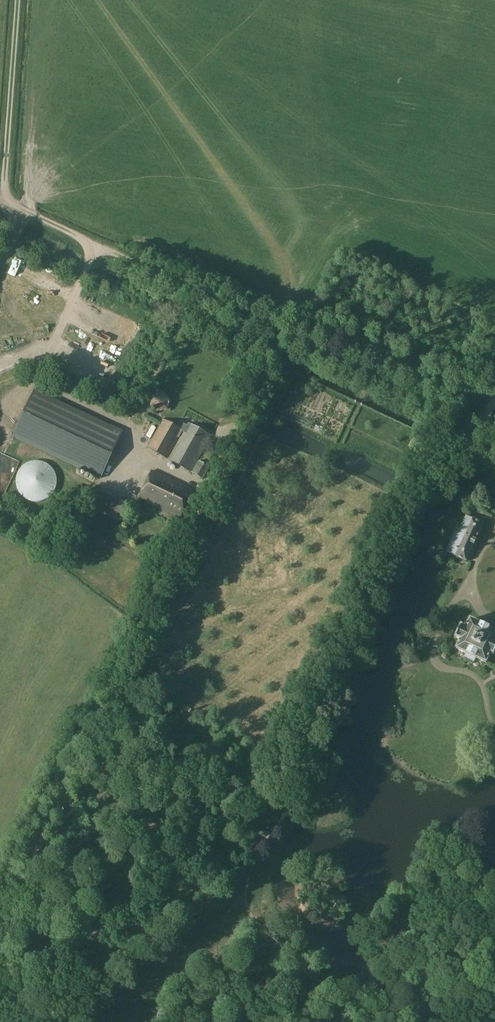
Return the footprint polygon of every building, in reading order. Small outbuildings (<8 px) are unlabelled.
[(19,259),(12,272),(19,276),(26,263),(19,259)] [(35,390),(26,408),(12,437),(101,479),(115,450),(124,432),(35,390)] [(170,400),(162,392),(153,395),(150,405),(157,413),(167,410),(170,400)] [(163,420),(147,448),(167,459),(182,432),(183,431),(177,428),(163,420)] [(184,433),(169,459),(190,471),(210,436),(188,424),(188,426),(180,422),(177,428),(183,431),(182,432),(184,433)] [(23,498),(29,501),(35,502),(42,501),(48,498),(52,494),(55,488),(56,482),(55,476),(53,470),(49,466),(43,463),(37,461),(31,462),(26,464),(20,468),(17,474),(15,480),(16,487),(19,493),(23,498)] [(192,473),(203,479),(210,467),(199,461),(192,473)] [(193,491),(152,471),(139,497),(180,517),(193,491)] [(131,506),(99,490),(90,508),(122,524),(131,506)] [(471,518),(471,519),(465,516),(462,522),(459,521),(445,551),(466,561),(483,523),(471,518)] [(137,531),(126,528),(125,537),(135,539),(137,531)] [(222,601),(238,605),(241,594),(226,590),(222,601)] [(494,642),(494,632),(470,620),(465,630),(460,628),(456,638),(461,640),(456,650),(485,663),(489,654),(493,656),(494,651),(494,643),(494,642)]
